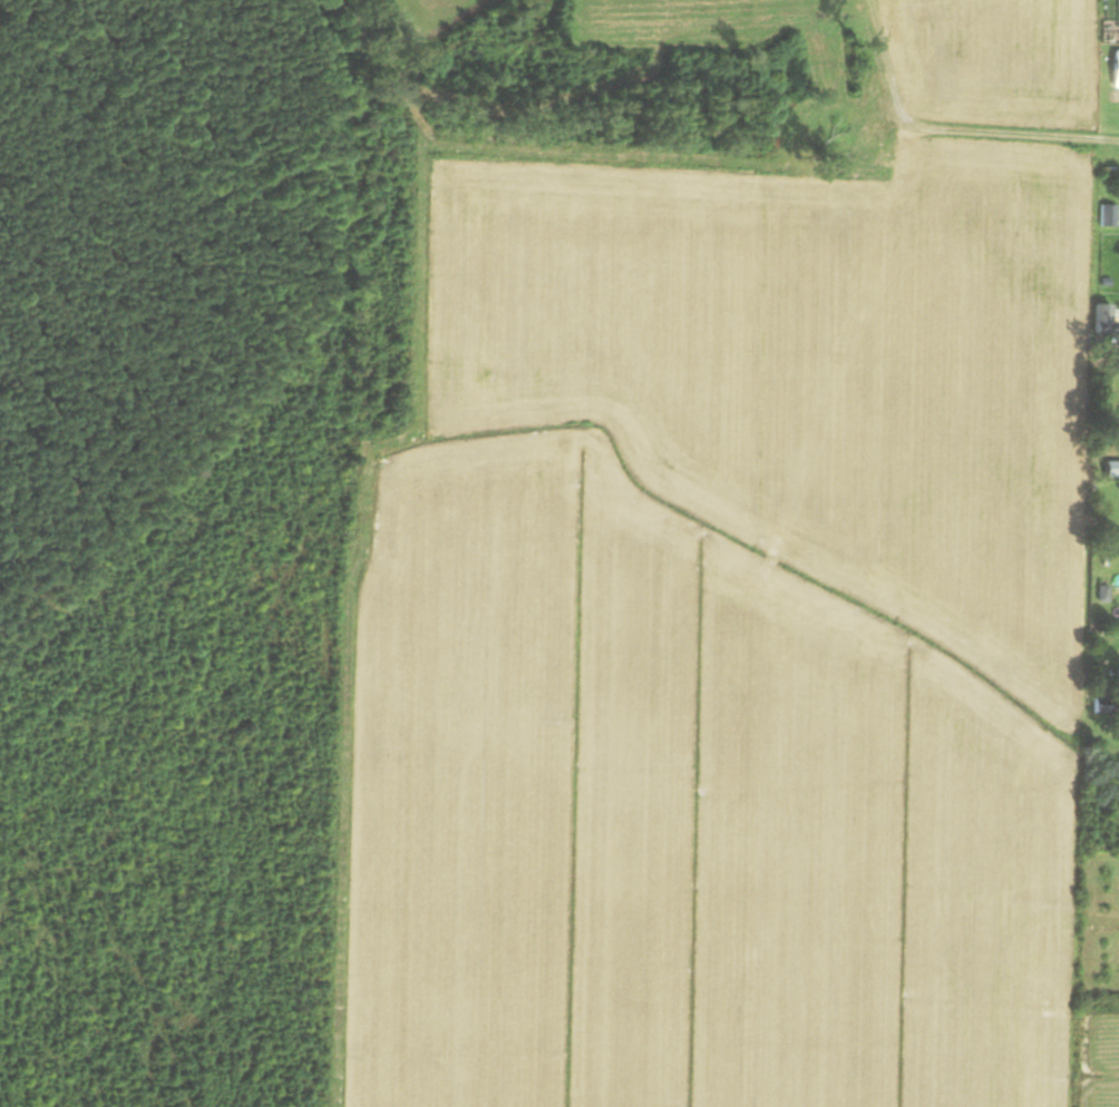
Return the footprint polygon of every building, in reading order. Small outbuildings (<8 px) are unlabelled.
[(1116,206),(1102,206),(1101,228),(1116,228),(1116,206)] [(1095,334),(1118,334),(1118,323),(1112,323),(1112,306),(1095,306),(1095,334)] [(1107,461),(1107,477),(1118,478),(1118,462),(1107,461)] [(1110,713),(1110,700),(1095,699),(1095,713),(1110,713)]
